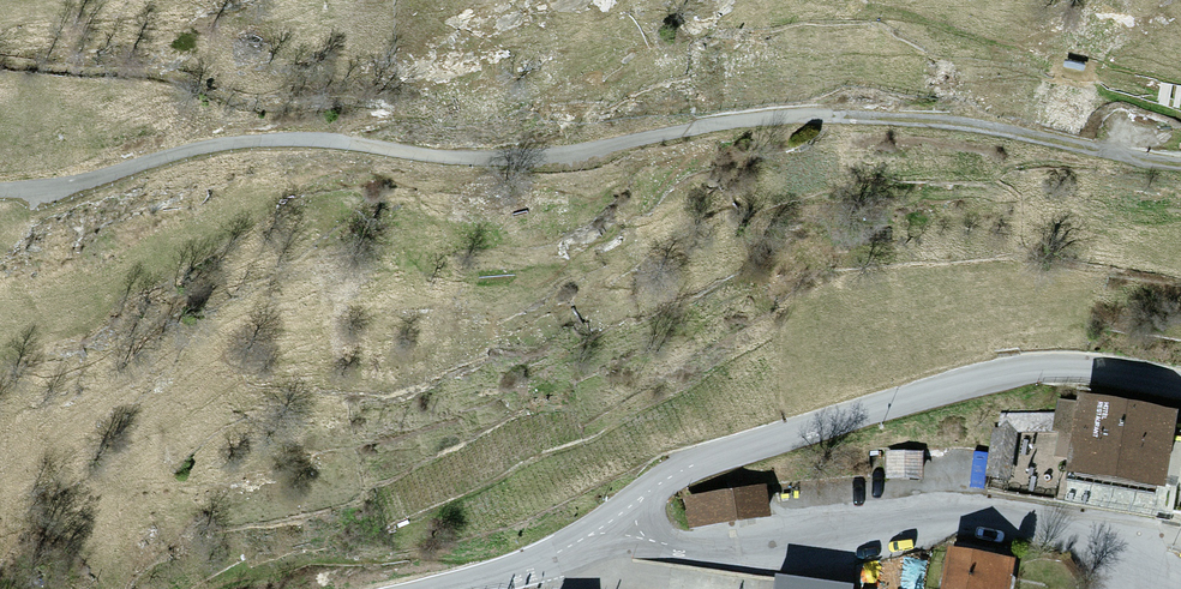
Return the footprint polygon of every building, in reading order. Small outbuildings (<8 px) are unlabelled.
[(1166,500),(1178,421),(1069,400),(1067,411),(1063,432),(1067,449),(1071,449),(1065,484),(1166,500)] [(1063,432),(1067,411),(996,410),(984,468),(1005,471),(1015,430),(1063,432)] [(922,476),(922,453),(885,453),(885,475),(922,476)] [(768,486),(686,499),(690,528),(772,515),(768,486)] [(952,552),(945,588),(1013,588),(1018,565),(952,552)] [(776,577),(774,588),(853,588),(854,588),(776,577)]
